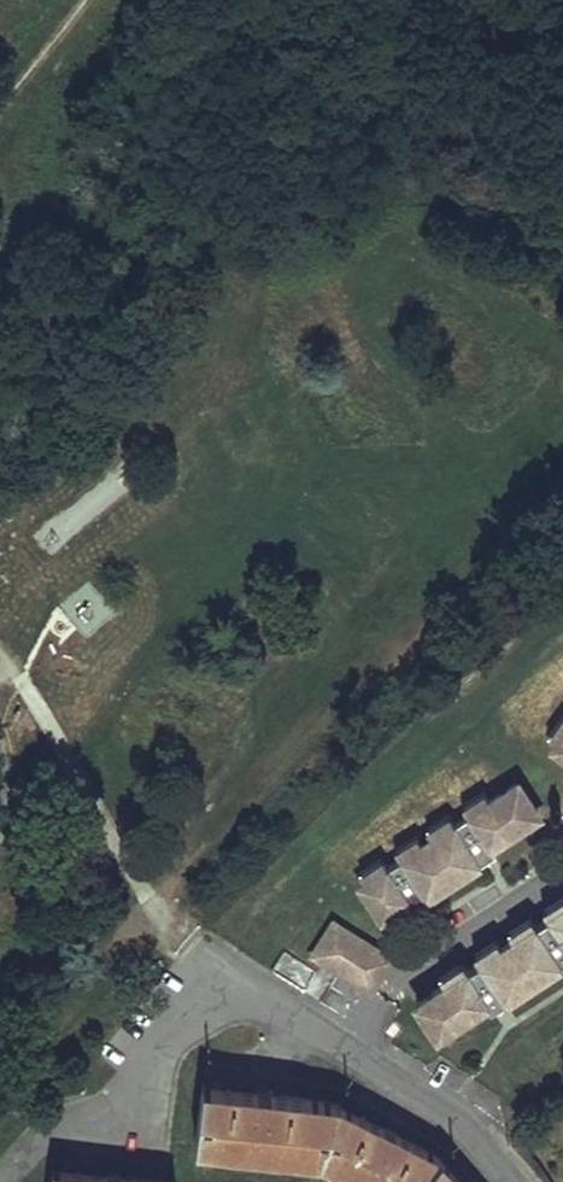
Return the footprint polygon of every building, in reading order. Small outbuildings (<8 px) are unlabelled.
[(553,747),(562,754),(562,733),(553,747)] [(518,783),(360,884),(381,916),(408,899),(398,882),(410,874),(424,896),(479,860),(463,837),(477,829),(487,844),(537,812),(518,783)] [(463,837),(479,860),(491,852),(487,844),(477,829),(463,837)] [(411,904),(424,896),(410,874),(398,882),(408,899),(411,904)] [(417,1003),(437,1035),(489,1002),(478,987),(491,978),(505,1002),(562,965),(548,942),(559,934),(562,940),(562,909),(417,1003)] [(360,985),(381,951),(333,921),(312,955),(360,985)] [(562,965),(562,964),(562,940),(559,934),(548,942),(562,965)] [(371,993),(393,958),(381,951),(360,985),(371,993)] [(493,1009),(505,1002),(491,978),(478,987),(489,1002),(493,1009)] [(195,1139),(321,1156),(368,1181),(463,1181),(440,1156),(339,1102),(202,1084),(195,1139)] [(52,1167),(50,1181),(166,1181),(52,1167)]
